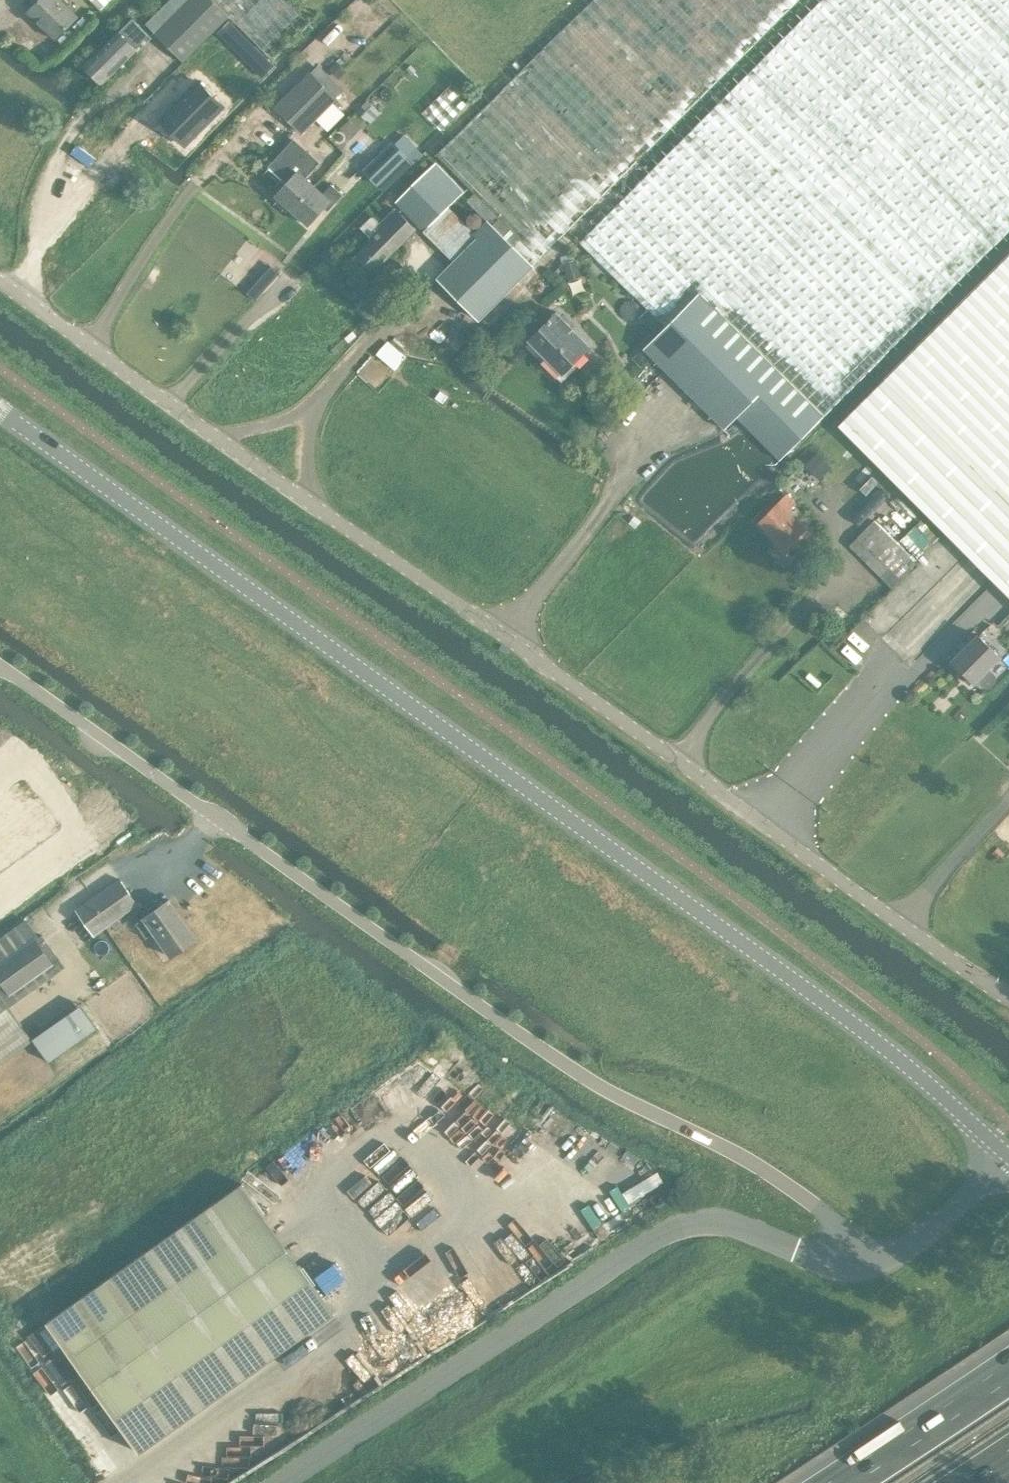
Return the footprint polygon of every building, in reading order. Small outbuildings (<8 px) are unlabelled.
[(78,16),(61,0),(39,0),(27,12),(56,39),(78,16)] [(101,10),(110,0),(91,0),(101,10)] [(156,33),(185,63),(229,20),(232,18),(214,0),(170,0),(169,1),(179,11),(156,33)] [(232,18),(274,60),(301,33),(310,24),(286,0),(214,0),(232,18)] [(519,279),(798,0),(593,0),(527,67),(437,155),(475,194),(468,201),(487,221),(474,234),(479,239),(519,279)] [(581,242),(648,309),(640,318),(657,335),(700,293),(824,416),(944,294),(1008,230),(1008,0),(822,0),(581,242)] [(119,32),(84,66),(102,84),(137,50),(135,48),(149,34),(134,18),(119,32)] [(230,20),(218,32),(236,50),(248,38),(230,20)] [(336,60),(329,68),(339,78),(347,70),(336,60)] [(338,98),(336,97),(344,90),(318,65),(311,72),(310,71),(274,106),(302,134),(338,98)] [(200,79),(161,118),(187,143),(225,104),(207,86),(200,79)] [(393,140),(363,170),(378,185),(408,156),(417,147),(404,134),(395,143),(393,140)] [(292,211),(315,186),(305,178),(319,162),(295,140),(273,163),(291,180),(276,196),(292,211)] [(435,243),(459,220),(448,209),(463,193),(435,164),(397,202),(424,231),(424,232),(435,243)] [(315,186),(292,211),(309,225),(327,205),(331,208),(343,195),(332,185),(324,194),(315,186)] [(374,272),(416,230),(395,208),(380,223),(373,216),(362,228),(373,239),(357,256),(374,272)] [(435,243),(455,262),(479,239),(474,234),(459,220),(435,243)] [(479,319),(519,279),(479,239),(455,262),(438,279),(479,319)] [(886,378),(839,426),(946,533),(949,537),(1008,477),(1008,255),(886,378)] [(644,349),(724,429),(736,417),(780,460),(824,416),(700,293),(657,335),(644,349)] [(562,374),(590,346),(557,313),(529,341),(562,374)] [(816,451),(803,465),(819,480),(832,466),(816,451)] [(949,537),(967,554),(967,555),(995,582),(995,583),(1008,596),(1008,477),(949,537)] [(775,542),(793,560),(815,538),(797,520),(796,522),(786,512),(795,504),(786,495),(759,523),(777,541),(775,542)] [(917,565),(905,552),(874,521),(850,546),(893,589),(917,565)] [(996,676),(989,669),(1001,657),(978,635),(952,661),(975,684),(977,681),(984,688),(990,688),(996,682),(996,676)] [(0,797),(0,866),(56,826),(23,780),(0,797)] [(139,866),(57,928),(123,1022),(206,960),(139,866)] [(0,1011),(0,1042),(34,1087),(66,1064),(17,998),(0,1011)] [(3,1110),(34,1087),(0,1042),(0,1107),(3,1110)] [(334,1312),(242,1182),(46,1321),(139,1451),(334,1312)]
